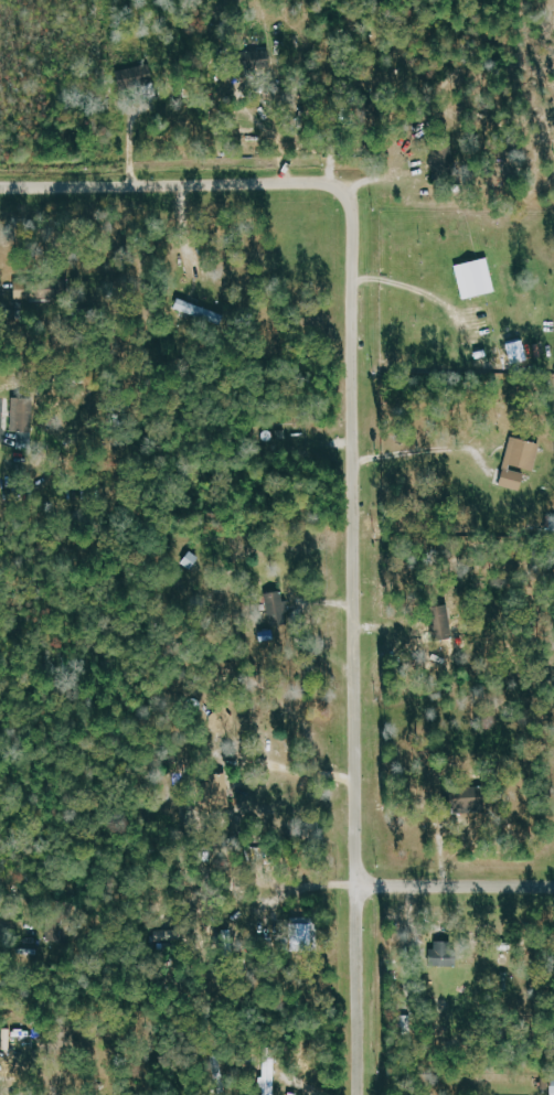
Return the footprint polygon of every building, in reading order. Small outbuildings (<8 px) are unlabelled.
[(275,52),(256,53),(257,68),(275,68),(275,52)] [(458,177),(453,150),(434,154),(438,180),(458,177)] [(458,266),(491,258),(499,292),(476,298),(476,300),(473,301),(472,299),(466,300),(458,266)] [(40,299),(39,283),(17,284),(18,307),(31,307),(31,299),(40,299)] [(510,343),(516,365),(532,361),(527,340),(510,343)] [(34,433),(35,400),(16,399),(14,432),(34,433)] [(503,487),(525,492),(529,472),(535,473),(542,444),(515,438),(503,487)] [(209,719),(226,737),(238,725),(221,707),(209,719)] [(228,808),(229,775),(217,775),(216,808),(228,808)] [(294,918),(293,939),(281,939),(281,950),(317,951),(318,919),(294,918)] [(459,967),(460,943),(436,942),(435,967),(459,967)] [(278,1061),(265,1060),(264,1094),(277,1094),(278,1061)]
